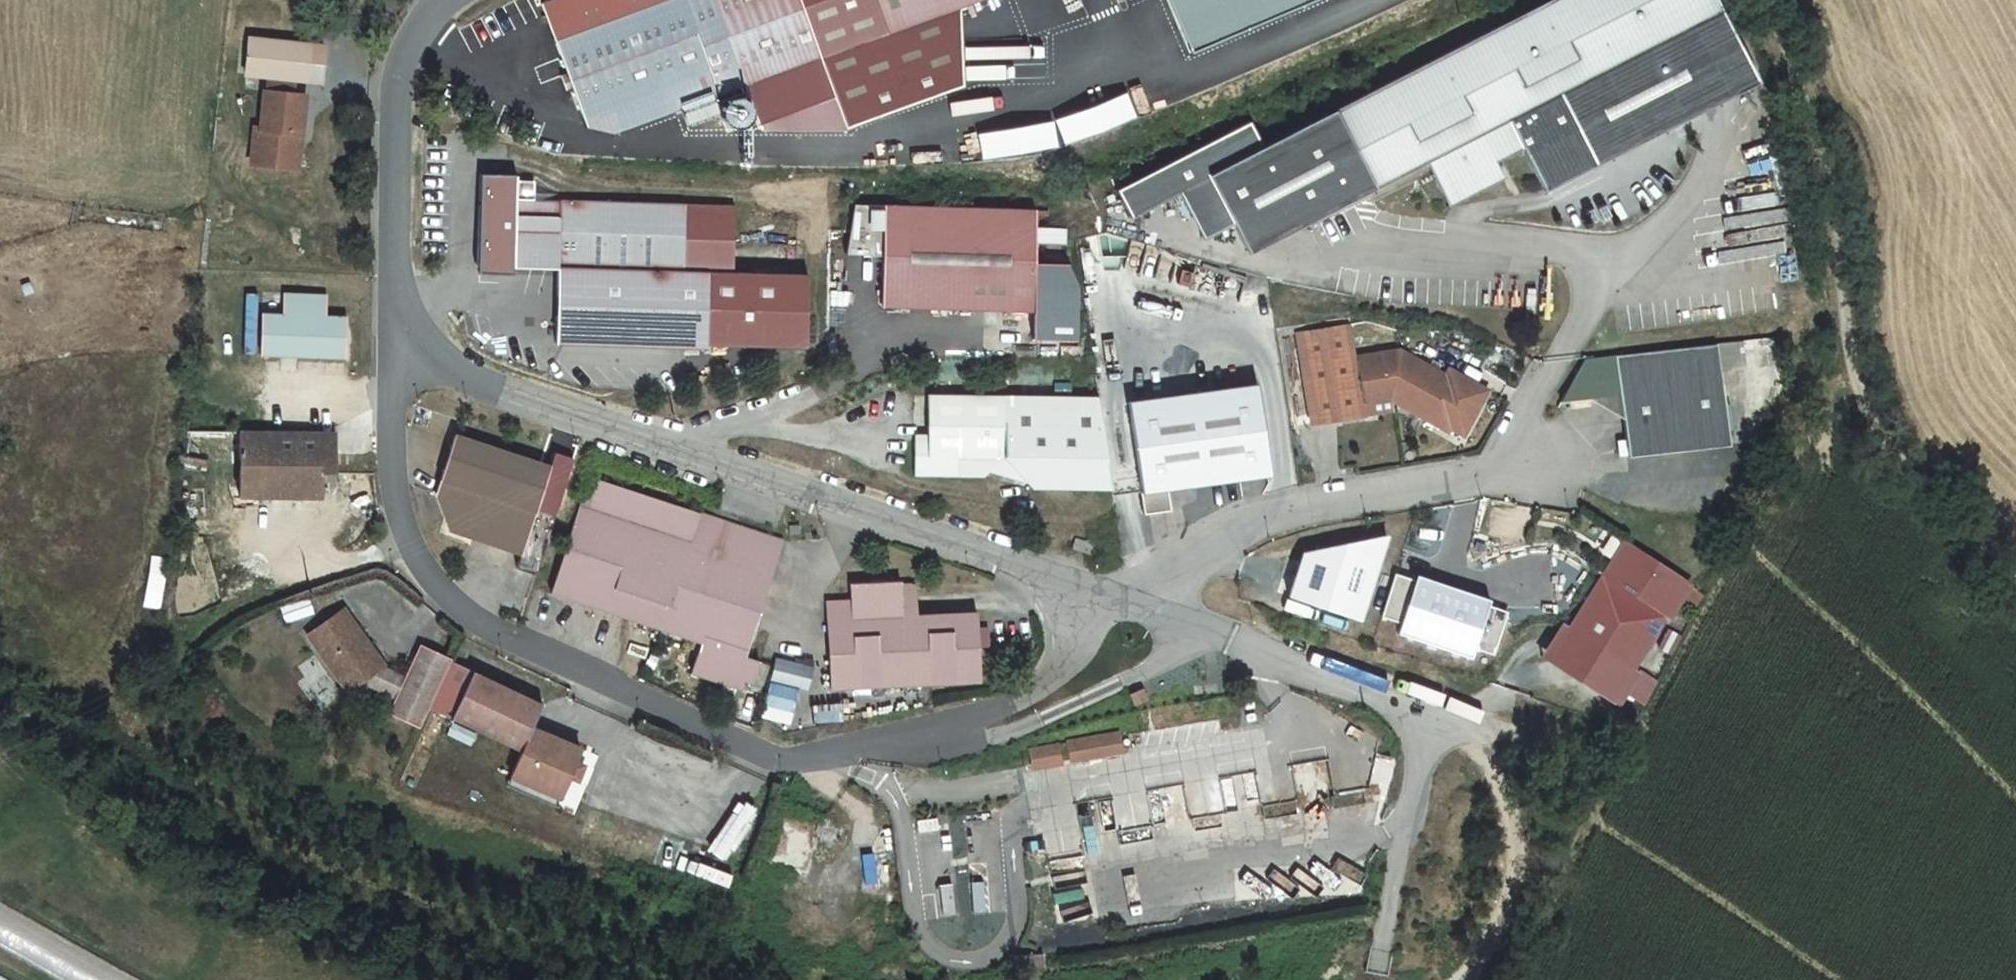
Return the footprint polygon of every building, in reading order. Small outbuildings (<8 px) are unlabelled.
[(520,17),(565,140),(592,148),(660,123),(691,111),(724,100),(801,72),(776,0),(567,0),(520,17)] [(801,72),(826,140),(944,100),(939,21),(985,4),(983,0),(776,0),(801,72)] [(1188,68),(1279,27),(1267,0),(1158,0),(1188,68)] [(1519,26),(1558,103),(1692,35),(1674,0),(1569,0),(1519,26)] [(1519,26),(1302,135),(1342,213),(1395,186),(1418,231),(1474,203),(1465,186),(1492,172),(1478,144),(1529,118),(1558,103),(1519,26)] [(1558,103),(1529,118),(1565,189),(1728,106),(1692,35),(1558,103)] [(305,50),(234,43),(229,80),(242,82),(274,86),(301,90),(305,50)] [(801,72),(724,100),(739,143),(826,140),(801,72)] [(274,86),(242,82),(239,102),(271,106),(274,86)] [(1014,123),(1021,150),(1113,126),(1106,99),(1014,123)] [(279,106),(271,106),(239,102),(235,138),(227,138),(223,181),(262,185),(266,147),(274,147),(279,106)] [(691,111),(660,123),(665,137),(697,125),(691,111)] [(712,143),(715,144),(716,144),(720,143),(724,142),(728,138),(731,134),(732,128),(730,122),(729,120),(727,117),(722,114),(720,113),(717,113),(713,113),(710,114),(706,116),(703,119),(702,121),(701,124),(700,126),(700,130),(701,132),(703,136),(705,139),(706,140),(709,142),(712,143)] [(1529,118),(1478,144),(1492,172),(1513,215),(1565,189),(1529,118)] [(1220,146),(1135,189),(1149,217),(1171,263),(1202,247),(1216,276),(1342,213),(1302,135),(1232,171),(1220,146)] [(464,187),(461,279),(498,280),(501,211),(501,193),(501,188),(464,187)] [(1135,189),(1086,213),(1100,241),(1149,217),(1135,189)] [(519,194),(501,193),(501,211),(518,211),(519,194)] [(518,211),(501,211),(498,280),(542,282),(539,356),(688,362),(688,358),(707,359),(709,287),(668,286),(669,217),(518,211)] [(712,219),(669,217),(668,286),(709,287),(712,219)] [(1017,219),(865,217),(864,317),(1015,319),(1016,272),(1016,253),(1016,237),(1017,219)] [(719,219),(712,219),(709,287),(716,287),(719,219)] [(1046,237),(1016,237),(1016,253),(1046,253),(1046,237)] [(1048,272),(1016,272),(1015,319),(1015,348),(1057,348),(1058,295),(1048,272)] [(716,287),(709,287),(707,359),(788,361),(791,288),(716,287)] [(309,299),(265,297),(265,319),(248,318),(248,359),(323,365),(325,322),(308,322),(309,299)] [(1719,345),(1590,360),(1567,400),(1624,393),(1629,433),(1631,454),(1731,442),(1719,345)] [(1269,362),(1284,451),(1338,442),(1336,431),(1328,385),(1323,353),(1269,362)] [(1328,385),(1336,431),(1364,427),(1413,453),(1415,449),(1436,461),(1458,419),(1443,411),(1441,415),(1372,378),(1328,385)] [(1245,503),(1231,414),(1103,434),(1117,522),(1143,518),(1245,503)] [(1076,422),(906,419),(905,466),(889,466),(889,500),(957,501),(975,486),(978,486),(1006,513),(1089,514),(1076,422)] [(296,444),(220,440),(217,503),(293,509),(294,486),(310,488),(311,466),(294,466),(296,444)] [(312,445),(296,444),(294,466),(311,466),(312,445)] [(532,497),(436,465),(428,491),(417,524),(426,550),(433,552),(430,562),(477,577),(502,586),(517,541),(532,497)] [(764,571),(570,508),(532,624),(561,633),(631,656),(682,673),(673,704),(701,713),(723,720),(726,712),(733,714),(740,692),(726,687),(764,571)] [(1143,518),(1117,522),(1120,545),(1147,541),(1143,518)] [(536,547),(517,541),(502,586),(498,600),(517,606),(536,547)] [(1279,580),(1265,623),(1337,645),(1362,560),(1279,580)] [(1659,614),(1596,570),(1572,608),(1543,654),(1609,695),(1659,614)] [(288,603),(253,617),(260,635),(295,619),(288,603)] [(832,630),(807,632),(812,720),(961,712),(960,675),(970,675),(969,660),(959,660),(958,643),(899,646),(897,617),(892,615),(890,614),(882,615),(882,611),(831,614),(832,630)] [(409,760),(440,702),(407,685),(394,719),(376,710),(332,649),(294,675),(336,736),(341,729),(372,743),(365,761),(401,776),(409,760)] [(1612,698),(1609,695),(1543,654),(1539,652),(1517,686),(1591,732),(1612,698)] [(1631,698),(1647,705),(1659,678),(1643,671),(1631,698)] [(1615,695),(1600,720),(1620,731),(1633,706),(1615,695)] [(530,744),(440,702),(409,760),(501,801),(490,825),(538,845),(564,796),(515,774),(530,744)] [(1120,721),(1110,726),(1115,735),(1125,731),(1120,721)] [(1091,766),(1036,776),(1039,788),(1093,778),(1091,766)] [(1036,776),(1011,782),(1014,795),(1039,790),(1039,788),(1036,776)] [(739,799),(712,851),(731,861),(758,808),(739,799)] [(0,908),(0,953),(49,979),(129,979),(0,908)]
